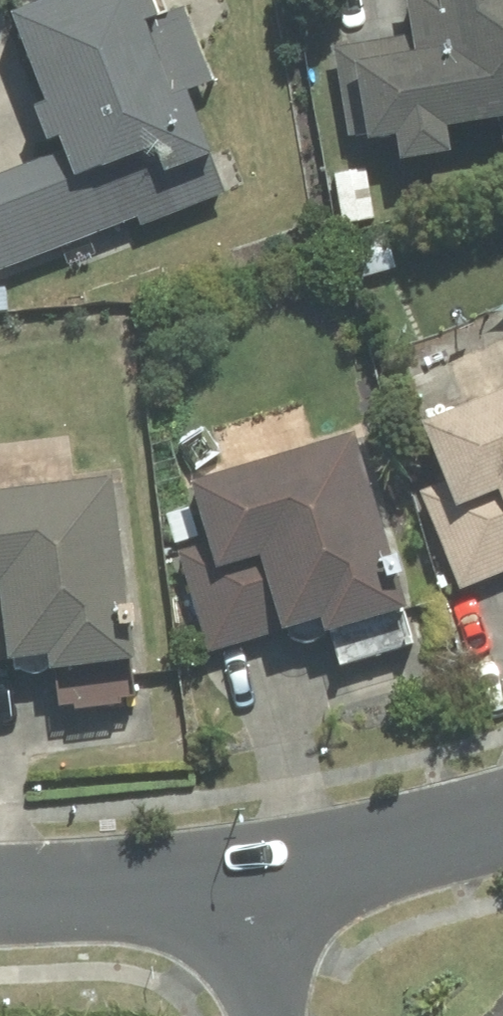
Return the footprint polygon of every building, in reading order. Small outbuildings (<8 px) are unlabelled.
[(207,95),(204,86),(222,79),(202,28),(184,35),(170,0),(59,0),(33,10),(68,102),(54,108),(70,148),(0,176),(0,270),(140,216),(144,224),(243,186),(239,178),(207,95)] [(414,123),(417,152),(475,146),(472,117),(502,114),(502,0),(419,0),(423,37),(344,46),(354,130),(414,123)] [(433,412),(456,477),(416,491),(452,590),(502,572),(502,386),(433,412)] [(342,611),(345,623),(355,658),(422,640),(412,605),(420,603),(372,426),(297,446),(207,471),(226,540),(190,550),(216,645),(342,611)] [(67,666),(71,706),(154,697),(149,657),(129,470),(0,484),(0,660),(26,657),(28,670),(67,666)] [(487,1000),(487,1015),(502,1015),(502,1000),(487,1000)]
